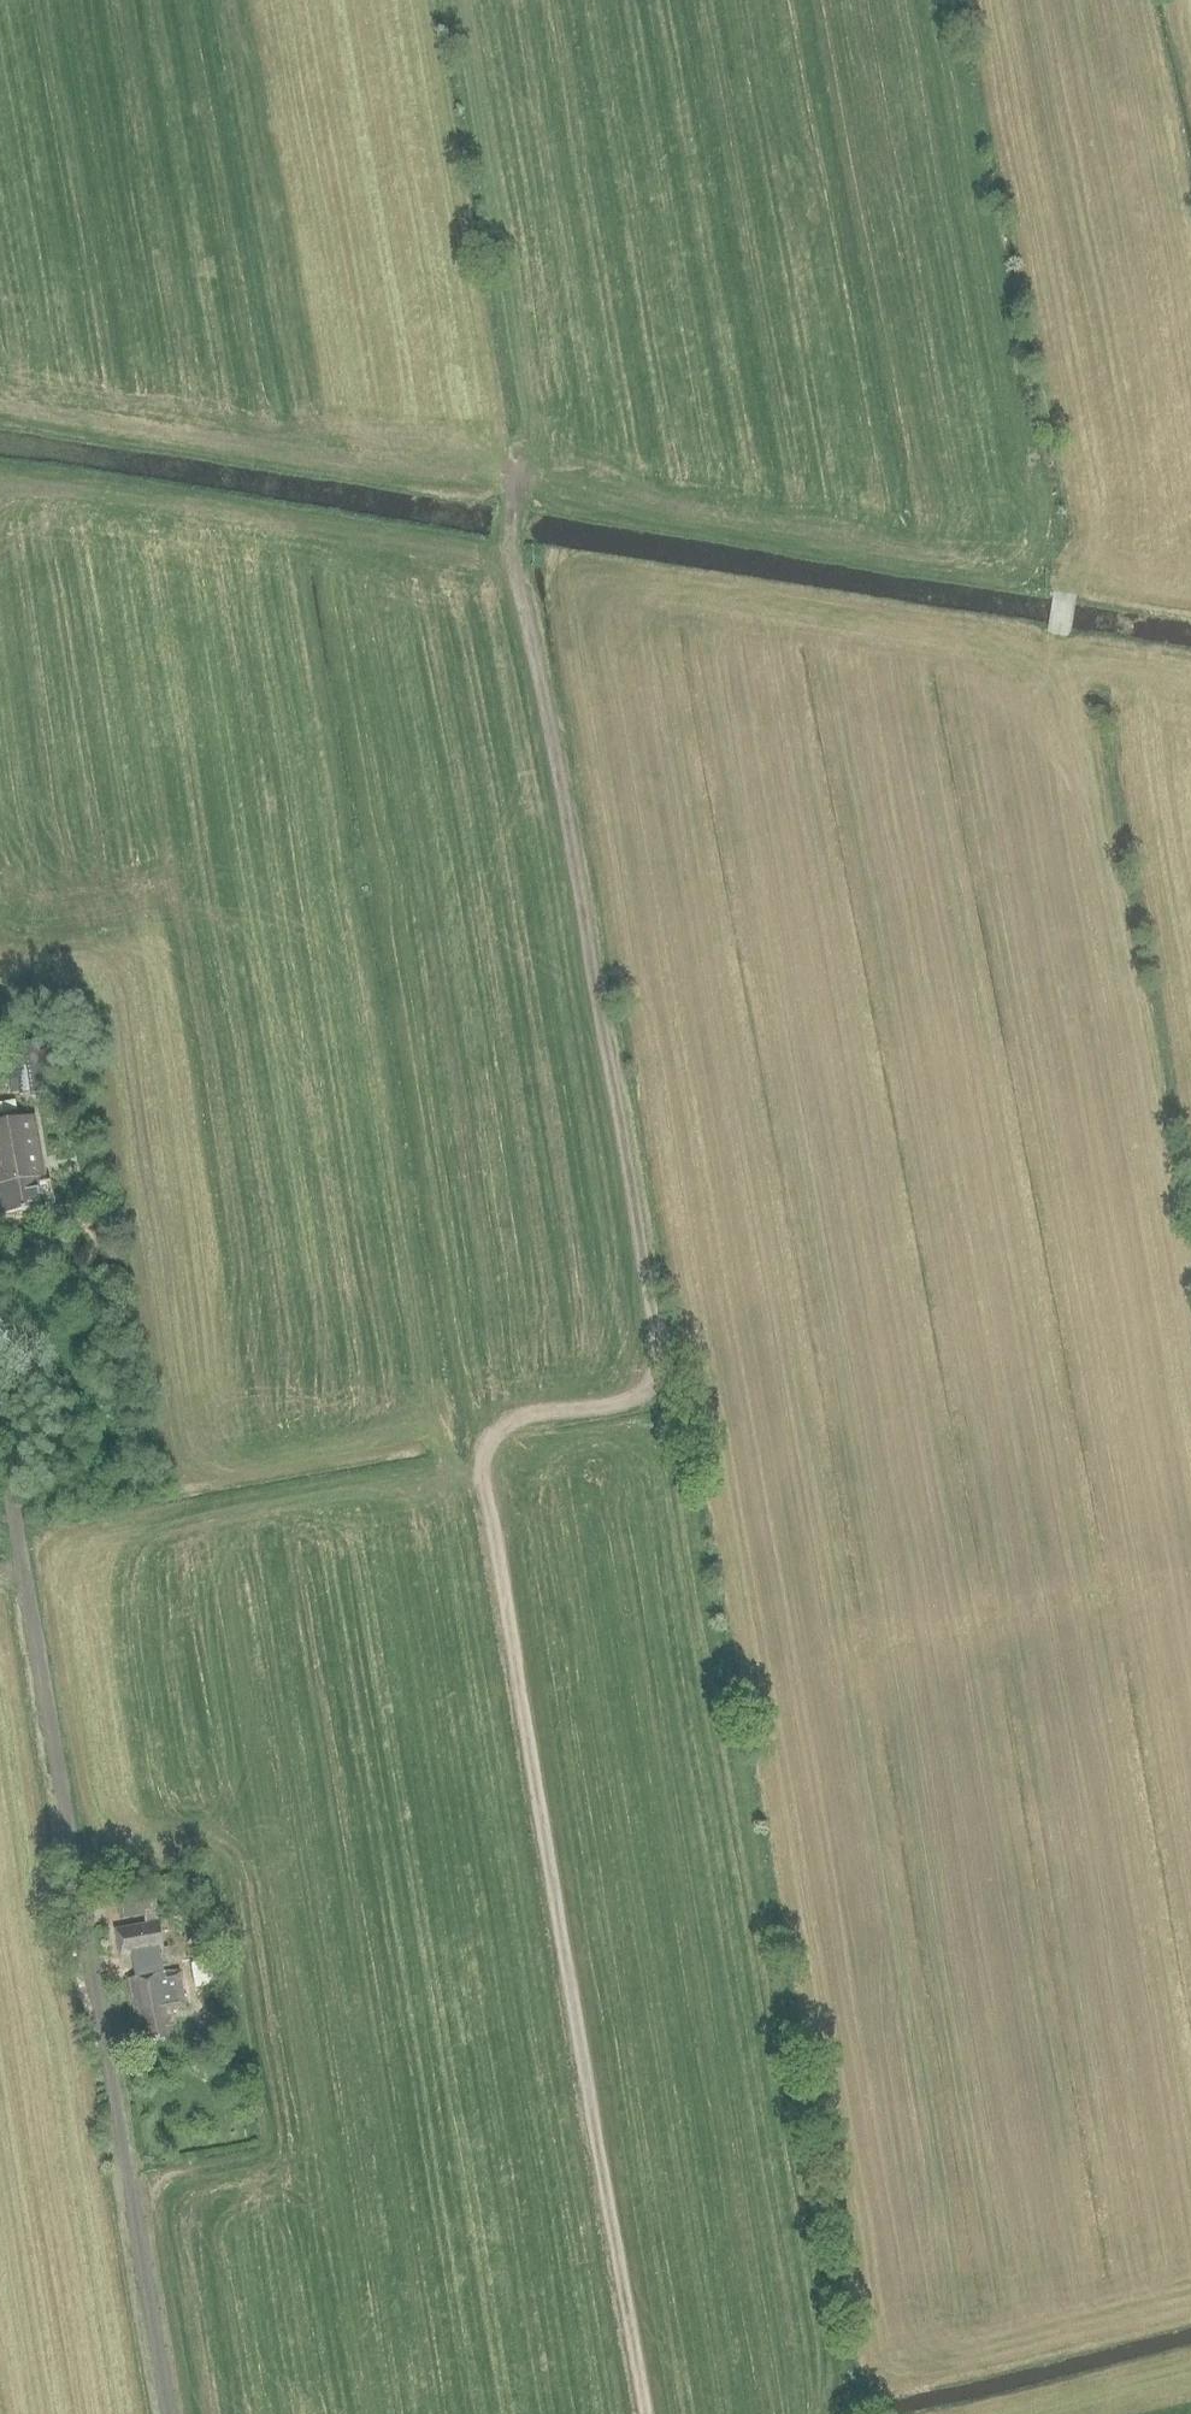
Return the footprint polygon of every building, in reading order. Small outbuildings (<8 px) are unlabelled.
[(52,1090),(46,1040),(2,1046),(7,1080),(19,1079),(20,1094),(52,1090)] [(53,1193),(49,1174),(44,1175),(33,1115),(0,1121),(0,1192),(4,1213),(55,1204),(53,1193)] [(164,1948),(153,1889),(121,1895),(125,1916),(144,1913),(145,1923),(114,1929),(119,1956),(164,1948)] [(171,2008),(185,2006),(179,1972),(165,1974),(165,1973),(128,1979),(138,2036),(149,2035),(150,2041),(168,2037),(166,2026),(174,2024),(171,2008)]
